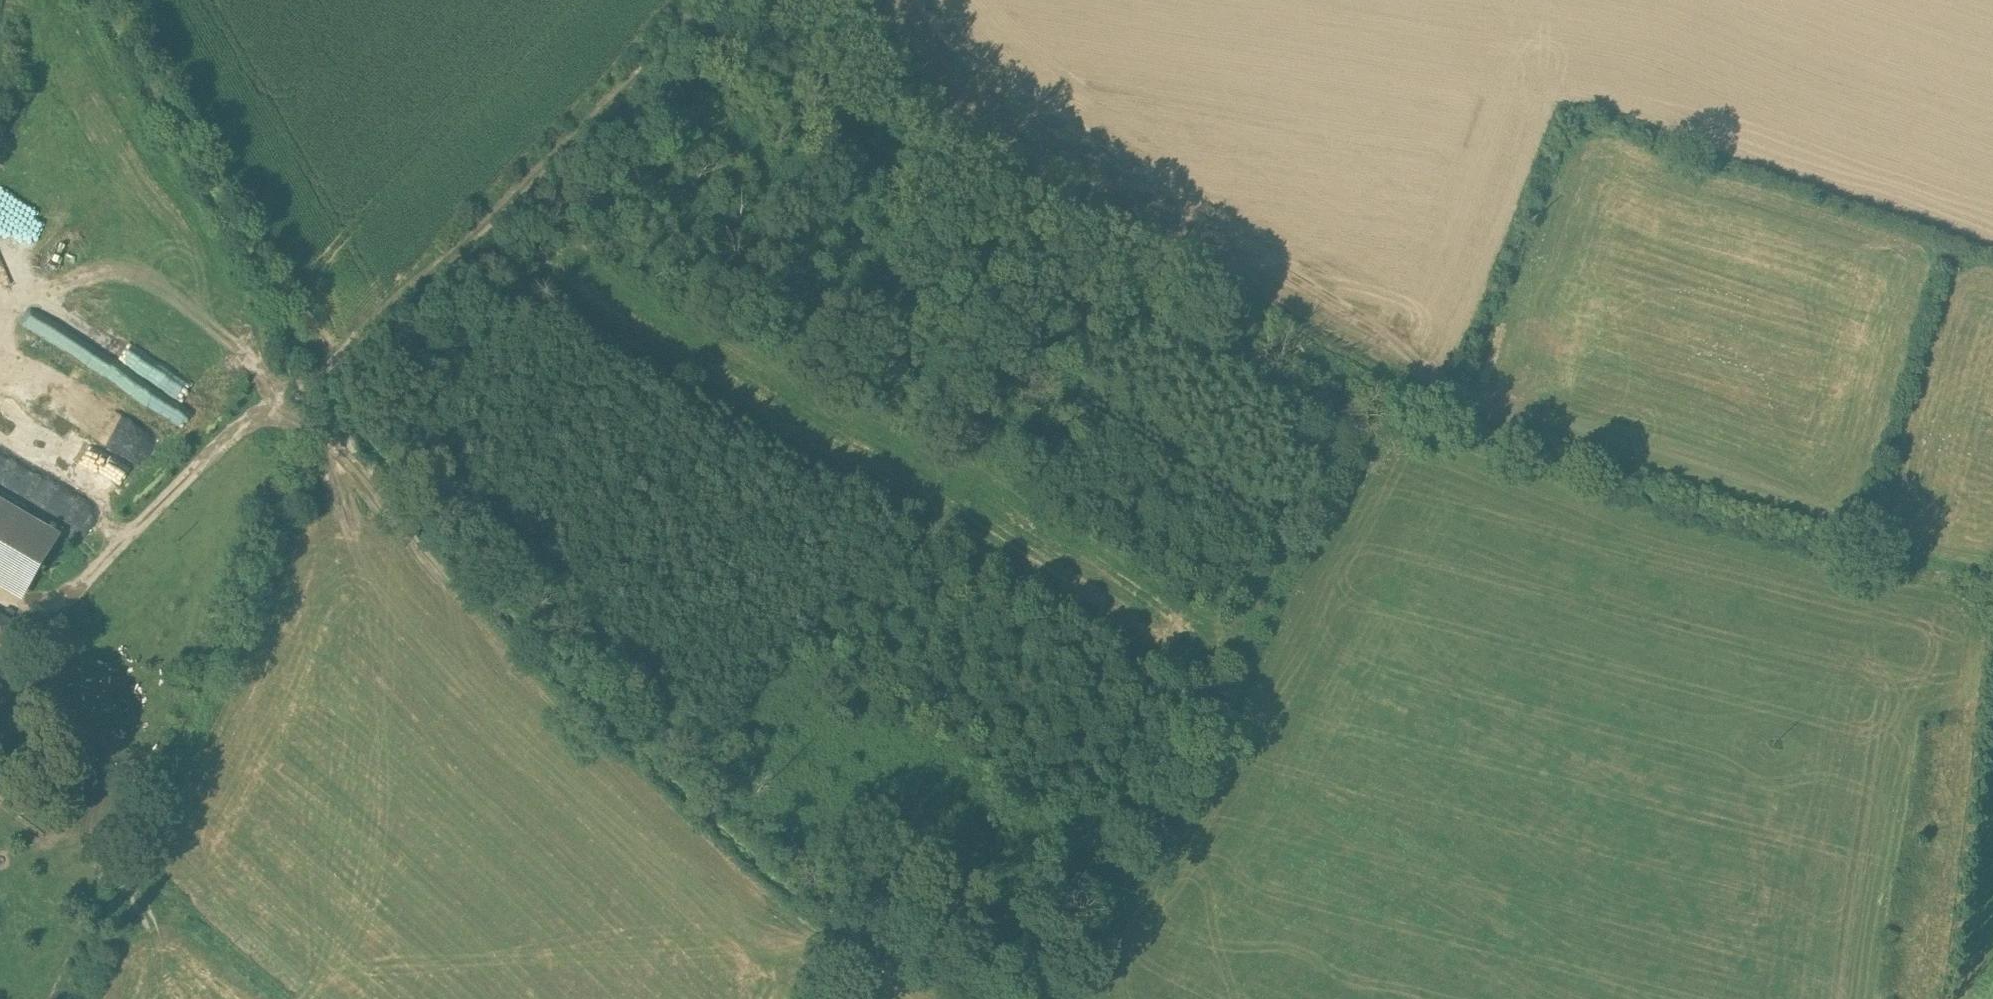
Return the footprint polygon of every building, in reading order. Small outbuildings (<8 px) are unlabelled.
[(10,320),(0,315),(0,340),(10,320)] [(69,331),(161,385),(147,409),(189,433),(198,418),(184,410),(198,386),(77,316),(69,331)] [(13,397),(140,459),(155,428),(28,366),(13,397)] [(0,499),(0,587),(20,599),(58,533),(0,499)] [(0,615),(0,638),(4,641),(14,624),(0,615)] [(0,689),(0,715),(12,695),(0,689)]
